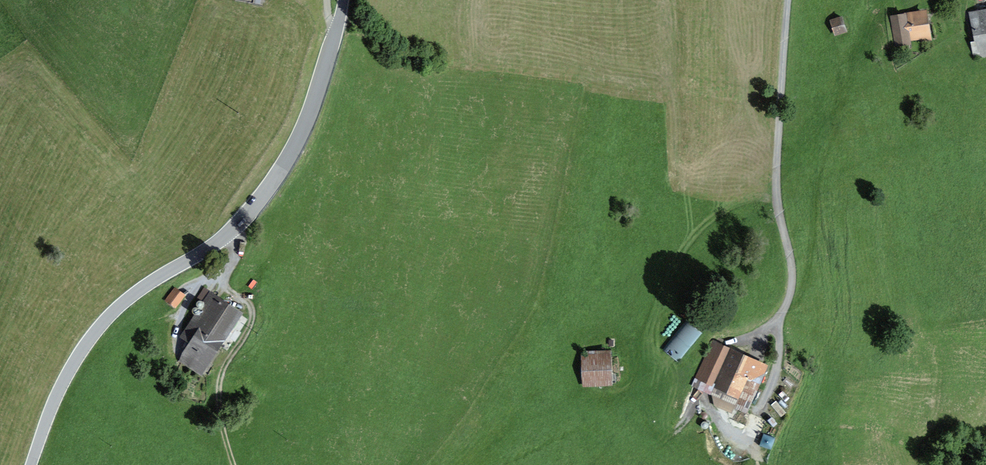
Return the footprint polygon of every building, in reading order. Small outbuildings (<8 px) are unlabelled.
[(985,9),(985,13),(971,16),(975,36),(976,36),(980,58),(985,56),(985,8),(985,9)] [(927,41),(922,12),(904,15),(904,18),(892,19),(896,45),(909,43),(908,39),(920,38),(921,42),(927,41)] [(846,31),(842,18),(832,21),(836,34),(846,31)] [(175,307),(183,295),(175,289),(166,300),(175,307)] [(238,312),(211,295),(184,336),(193,342),(185,355),(193,360),(191,364),(200,369),(214,349),(238,312)] [(663,349),(678,361),(702,331),(687,319),(663,349)] [(693,385),(699,388),(700,387),(735,402),(733,407),(746,413),(750,404),(747,403),(764,366),(712,343),(693,385)] [(608,381),(607,358),(583,359),(584,383),(608,381)]
